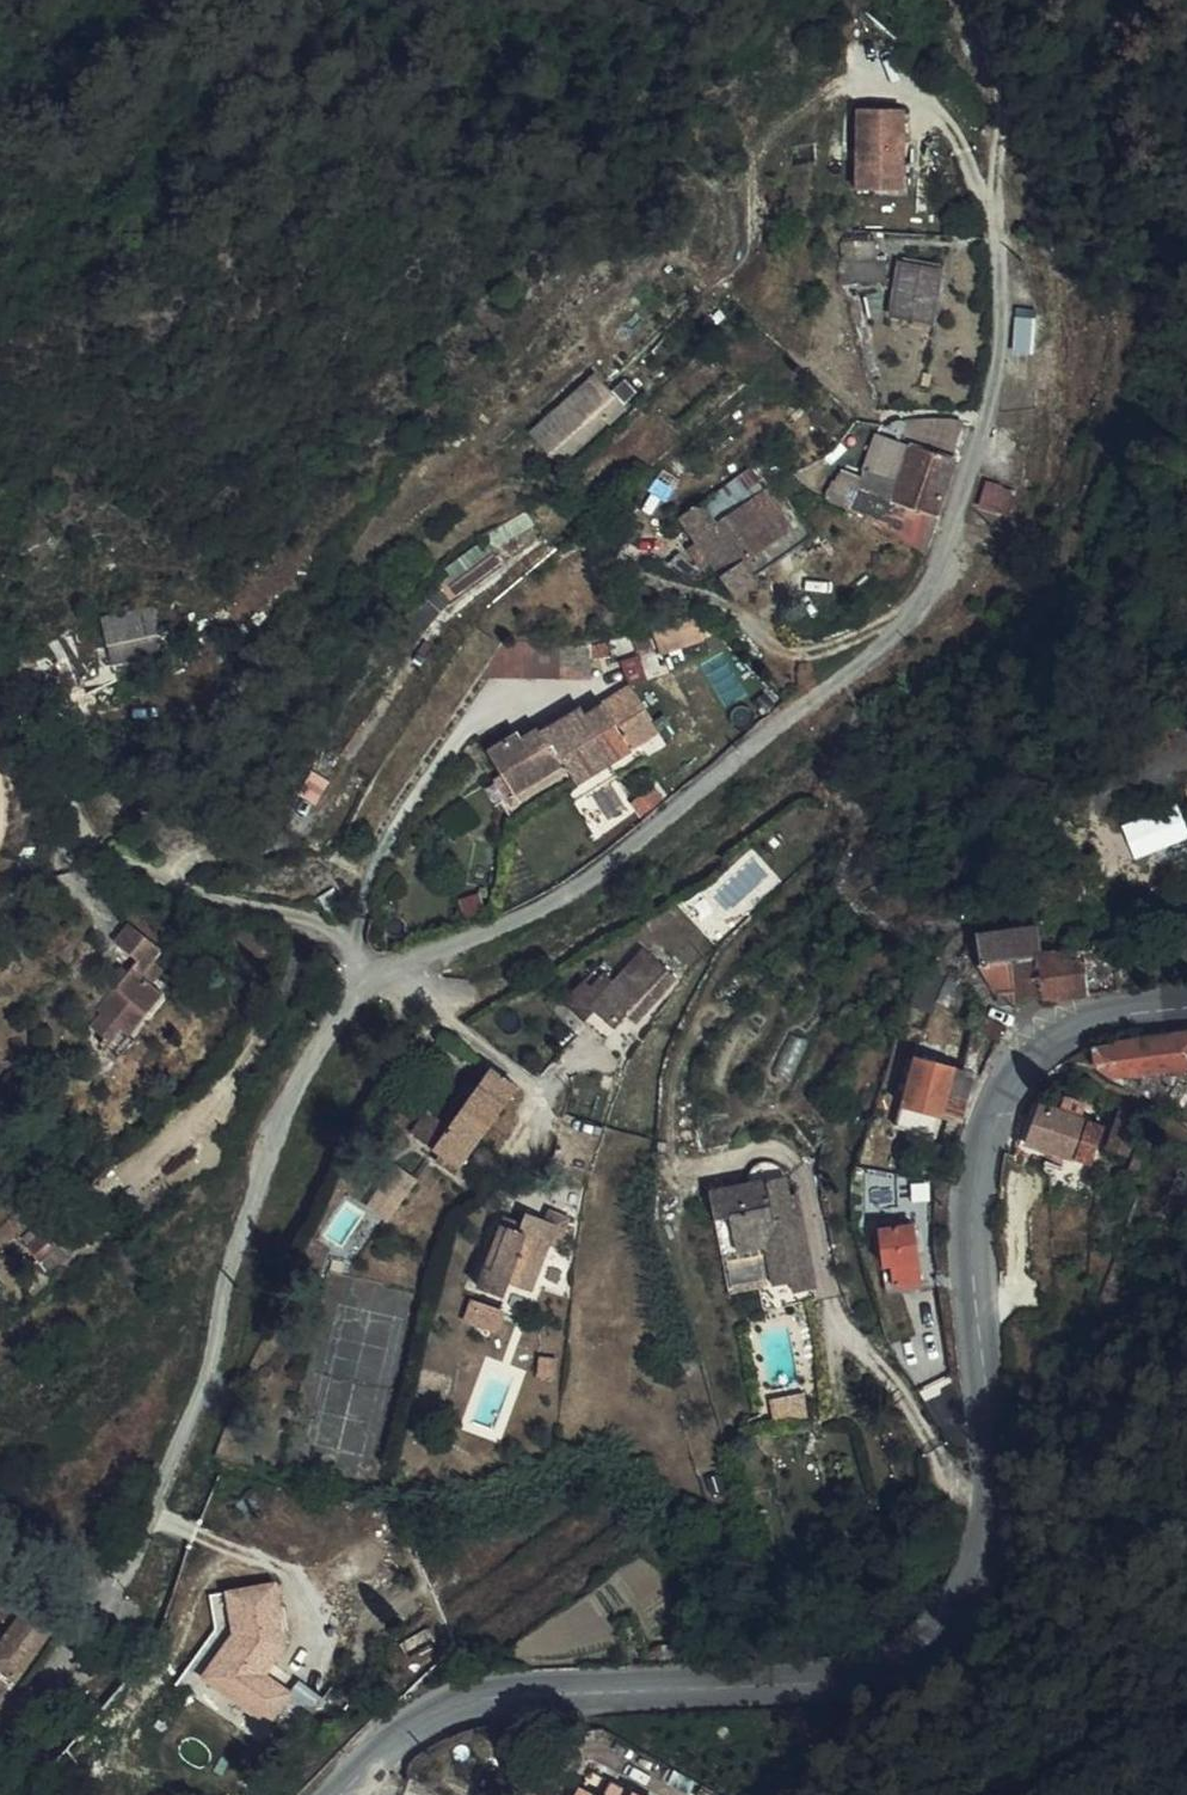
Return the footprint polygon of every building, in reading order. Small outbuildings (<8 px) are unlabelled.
[(861,109),(861,190),(906,190),(906,109),(861,109)] [(875,244),(844,245),(842,263),(877,262),(875,244)] [(942,266),(901,261),(901,265),(941,272),(942,266)] [(877,262),(842,263),(842,267),(847,284),(852,283),(886,282),(885,262),(877,262)] [(933,322),(941,272),(901,265),(893,316),(933,322)] [(854,294),(868,365),(873,364),(859,294),(854,294)] [(1016,321),(1014,351),(1032,351),(1033,321),(1016,321)] [(583,385),(528,434),(550,460),(615,403),(600,386),(591,394),(583,385)] [(623,412),(615,403),(550,460),(555,464),(563,464),(623,412)] [(923,418),(914,444),(953,457),(965,421),(923,418)] [(957,458),(956,458),(953,457),(914,444),(907,441),(901,436),(904,424),(894,426),(890,436),(871,491),(864,514),(924,554),(957,458)] [(890,436),(879,433),(861,488),(871,491),(890,436)] [(777,484),(766,492),(791,529),(744,563),(754,578),(813,537),(777,484)] [(864,514),(871,491),(861,488),(857,488),(850,508),(864,514)] [(697,543),(711,562),(732,593),(754,578),(744,563),(791,529),(766,492),(718,525),(717,526),(697,543)] [(681,520),(697,543),(717,526),(702,504),(681,520)] [(536,525),(531,515),(530,515),(511,522),(493,529),(475,539),(480,544),(483,542),(487,548),(490,552),(503,542),(536,525)] [(459,593),(498,563),(490,552),(487,548),(483,542),(480,544),(443,571),(459,593)] [(697,543),(687,550),(701,569),(711,562),(697,543)] [(754,578),(732,593),(737,598),(758,582),(754,578)] [(448,602),(429,587),(424,594),(443,609),(448,602)] [(443,609),(424,594),(410,618),(426,630),(443,609)] [(134,613),(133,607),(118,609),(120,617),(105,621),(114,665),(161,654),(151,610),(134,613)] [(704,638),(699,622),(656,635),(661,651),(704,638)] [(8,658),(27,688),(54,670),(35,641),(8,658)] [(502,644),(478,678),(591,678),(592,641),(502,644)] [(665,709),(649,683),(633,692),(650,718),(665,709)] [(518,733),(487,753),(501,775),(514,795),(564,764),(569,771),(577,783),(631,750),(659,732),(650,718),(633,692),(631,687),(584,716),(577,704),(556,717),(559,722),(541,733),(537,729),(522,739),(518,733)] [(556,717),(537,729),(541,733),(559,722),(556,717)] [(659,732),(631,750),(636,757),(663,740),(659,732)] [(514,795),(501,775),(493,781),(511,808),(569,771),(564,764),(514,795)] [(329,781),(315,772),(301,793),(316,802),(329,781)] [(1186,839),(1186,821),(1181,802),(1123,820),(1135,856),(1186,839)] [(102,1015),(92,1027),(111,1043),(121,1031),(128,1037),(163,994),(152,984),(164,971),(152,961),(161,951),(129,925),(115,943),(138,963),(98,1011),(102,1015)] [(1037,928),(977,937),(981,962),(982,964),(1011,960),(1037,957),(1041,956),(1037,928)] [(1066,939),(1068,954),(1092,950),(1089,936),(1066,939)] [(1068,954),(1041,956),(1037,957),(1044,1000),(1044,1002),(1121,993),(1114,948),(1092,950),(1068,954)] [(626,1016),(635,1025),(677,981),(644,951),(613,984),(605,976),(592,989),(600,997),(589,1008),(594,1012),(613,1030),(626,1016)] [(1011,960),(1016,1003),(1044,1000),(1037,957),(1011,960)] [(982,964),(999,994),(999,1005),(1016,1003),(1011,960),(982,964)] [(958,981),(947,976),(938,997),(960,1008),(965,997),(958,981)] [(585,1022),(594,1012),(589,1008),(600,997),(592,989),(585,982),(565,1003),(585,1022)] [(960,1008),(938,997),(931,1012),(953,1024),(960,1008)] [(1096,1070),(1100,1072),(1176,1116),(1186,1122),(1186,1034),(1117,1043),(1117,1047),(1095,1049),(1096,1070)] [(953,1068),(962,1071),(966,1054),(920,1042),(916,1059),(953,1068)] [(936,1137),(941,1117),(953,1068),(916,1059),(898,1127),(936,1137)] [(941,1117),(961,1123),(973,1074),(962,1071),(953,1068),(941,1117)] [(491,1070),(480,1086),(505,1105),(516,1088),(491,1070)] [(467,1083),(441,1120),(450,1127),(477,1090),(467,1083)] [(450,1127),(476,1145),(505,1105),(480,1086),(477,1090),(450,1127)] [(1060,1112),(1035,1104),(1019,1141),(1091,1164),(1102,1134),(1100,1133),(1102,1127),(1086,1122),(1084,1120),(1079,1118),(1083,1106),(1064,1100),(1060,1112)] [(441,1120),(429,1112),(411,1134),(416,1137),(434,1150),(450,1127),(441,1120)] [(1127,1153),(1139,1120),(1120,1114),(1108,1147),(1127,1153)] [(461,1168),(476,1145),(450,1127),(434,1150),(441,1155),(461,1168)] [(1130,1169),(1146,1174),(1151,1158),(1134,1153),(1130,1169)] [(436,1162),(455,1175),(461,1168),(441,1155),(436,1162)] [(419,1178),(399,1164),(370,1204),(390,1219),(419,1178)] [(784,1178),(710,1194),(715,1220),(730,1217),(738,1252),(765,1246),(773,1285),(790,1282),(793,1293),(815,1288),(801,1215),(792,1216),(788,1198),(784,1178)] [(798,1196),(788,1198),(792,1216),(801,1215),(798,1196)] [(31,1248),(66,1220),(59,1212),(24,1240),(31,1248)] [(556,1227),(549,1247),(558,1250),(569,1219),(550,1212),(546,1222),(556,1227)] [(488,1264),(477,1288),(503,1298),(509,1283),(532,1291),(549,1247),(556,1227),(546,1222),(527,1216),(519,1233),(509,1229),(494,1264),(488,1264)] [(71,1226),(66,1220),(31,1248),(40,1260),(76,1232),(80,1228),(75,1223),(71,1226)] [(887,1288),(921,1284),(912,1226),(880,1230),(887,1288)] [(84,1242),(76,1232),(40,1260),(48,1270),(84,1242)] [(495,1334),(503,1314),(472,1302),(464,1322),(495,1334)] [(541,1374),(555,1375),(557,1357),(542,1356),(541,1374)] [(790,1421),(789,1405),(766,1409),(766,1414),(749,1420),(752,1429),(769,1421),(790,1421)] [(277,1581),(224,1586),(230,1631),(198,1674),(266,1723),(290,1693),(264,1671),(286,1635),(277,1581)] [(57,1623),(26,1607),(18,1617),(1,1605),(0,1606),(0,1618),(11,1627),(1,1641),(0,1640),(0,1677),(11,1685),(57,1623)] [(11,1685),(0,1677),(0,1700),(11,1685)] [(611,1781),(603,1794),(635,1794),(611,1781)]
